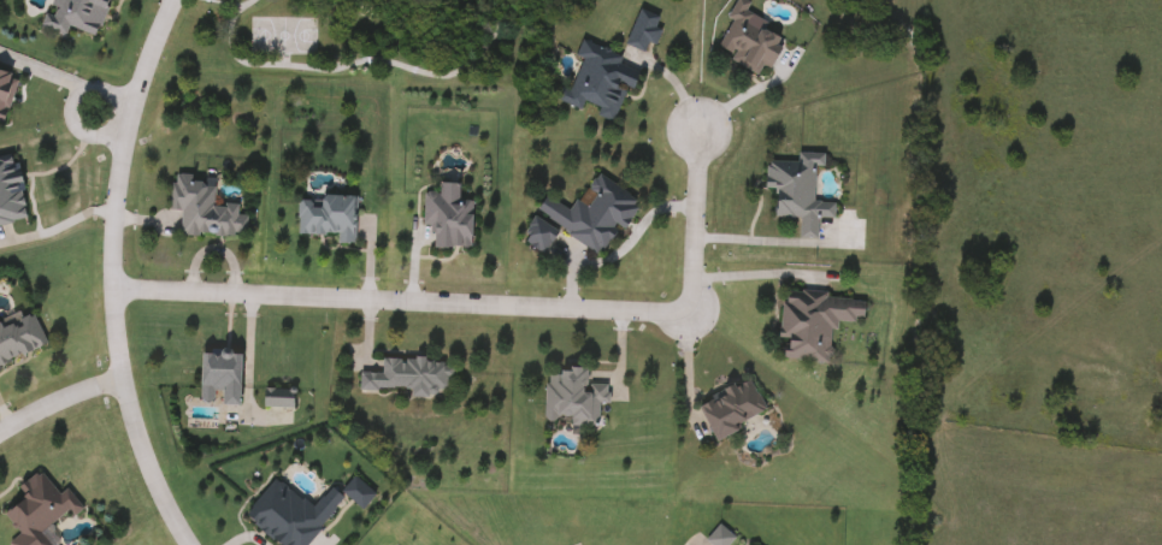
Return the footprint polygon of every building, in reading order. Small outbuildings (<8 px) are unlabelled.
[(53,17),(59,0),(106,0),(94,36),(66,26),(63,35),(39,26),(43,13),(53,17)] [(713,51),(737,0),(743,0),(751,4),(743,22),(781,41),(767,70),(761,67),(757,73),(713,51)] [(625,45),(637,8),(659,17),(654,29),(656,30),(649,53),(625,45)] [(612,124),(595,118),(598,108),(584,102),(580,111),(554,101),(560,88),(568,91),(580,60),(573,58),(579,41),(621,57),(619,65),(638,72),(631,90),(625,88),(612,124)] [(2,124),(0,123),(0,71),(17,76),(2,124)] [(772,218),(774,189),(762,189),(765,161),(796,164),(796,153),(822,155),(821,167),(813,166),(810,202),(833,203),(832,220),(816,219),(815,239),(797,238),(798,219),(772,218)] [(25,220),(0,224),(0,157),(13,155),(25,220)] [(179,236),(179,212),(170,211),(170,174),(194,176),(194,180),(213,182),(212,205),(236,206),(236,215),(246,215),(246,237),(179,236)] [(602,256),(533,213),(544,197),(570,213),(594,174),(637,201),(602,256)] [(468,249),(431,248),(432,227),(421,227),(421,196),(470,196),(468,249)] [(336,236),(296,235),(296,199),(354,199),(353,244),(336,244),(336,236)] [(519,237),(536,217),(558,235),(541,255),(519,237)] [(778,339),(781,291),(863,298),(861,321),(832,319),(828,363),(781,360),(783,340),(778,339)] [(45,345),(0,363),(0,326),(31,314),(45,345)] [(199,402),(199,351),(240,351),(238,405),(217,405),(217,403),(199,402)] [(409,391),(358,391),(358,372),(381,372),(381,361),(452,361),(452,379),(444,379),(444,396),(409,396),(409,391)] [(568,422),(543,421),(545,369),(585,371),(585,385),(607,385),(607,404),(596,404),(596,427),(568,426),(568,422)] [(713,439),(696,404),(749,379),(766,415),(713,439)] [(40,532),(49,544),(9,544),(7,543),(18,535),(1,514),(24,497),(17,487),(39,470),(57,496),(66,488),(82,509),(72,516),(67,511),(40,532)] [(361,510),(340,493),(352,478),(373,493),(361,510)] [(342,498),(307,544),(277,544),(242,520),(272,479),(312,509),(328,487),(342,498)]
